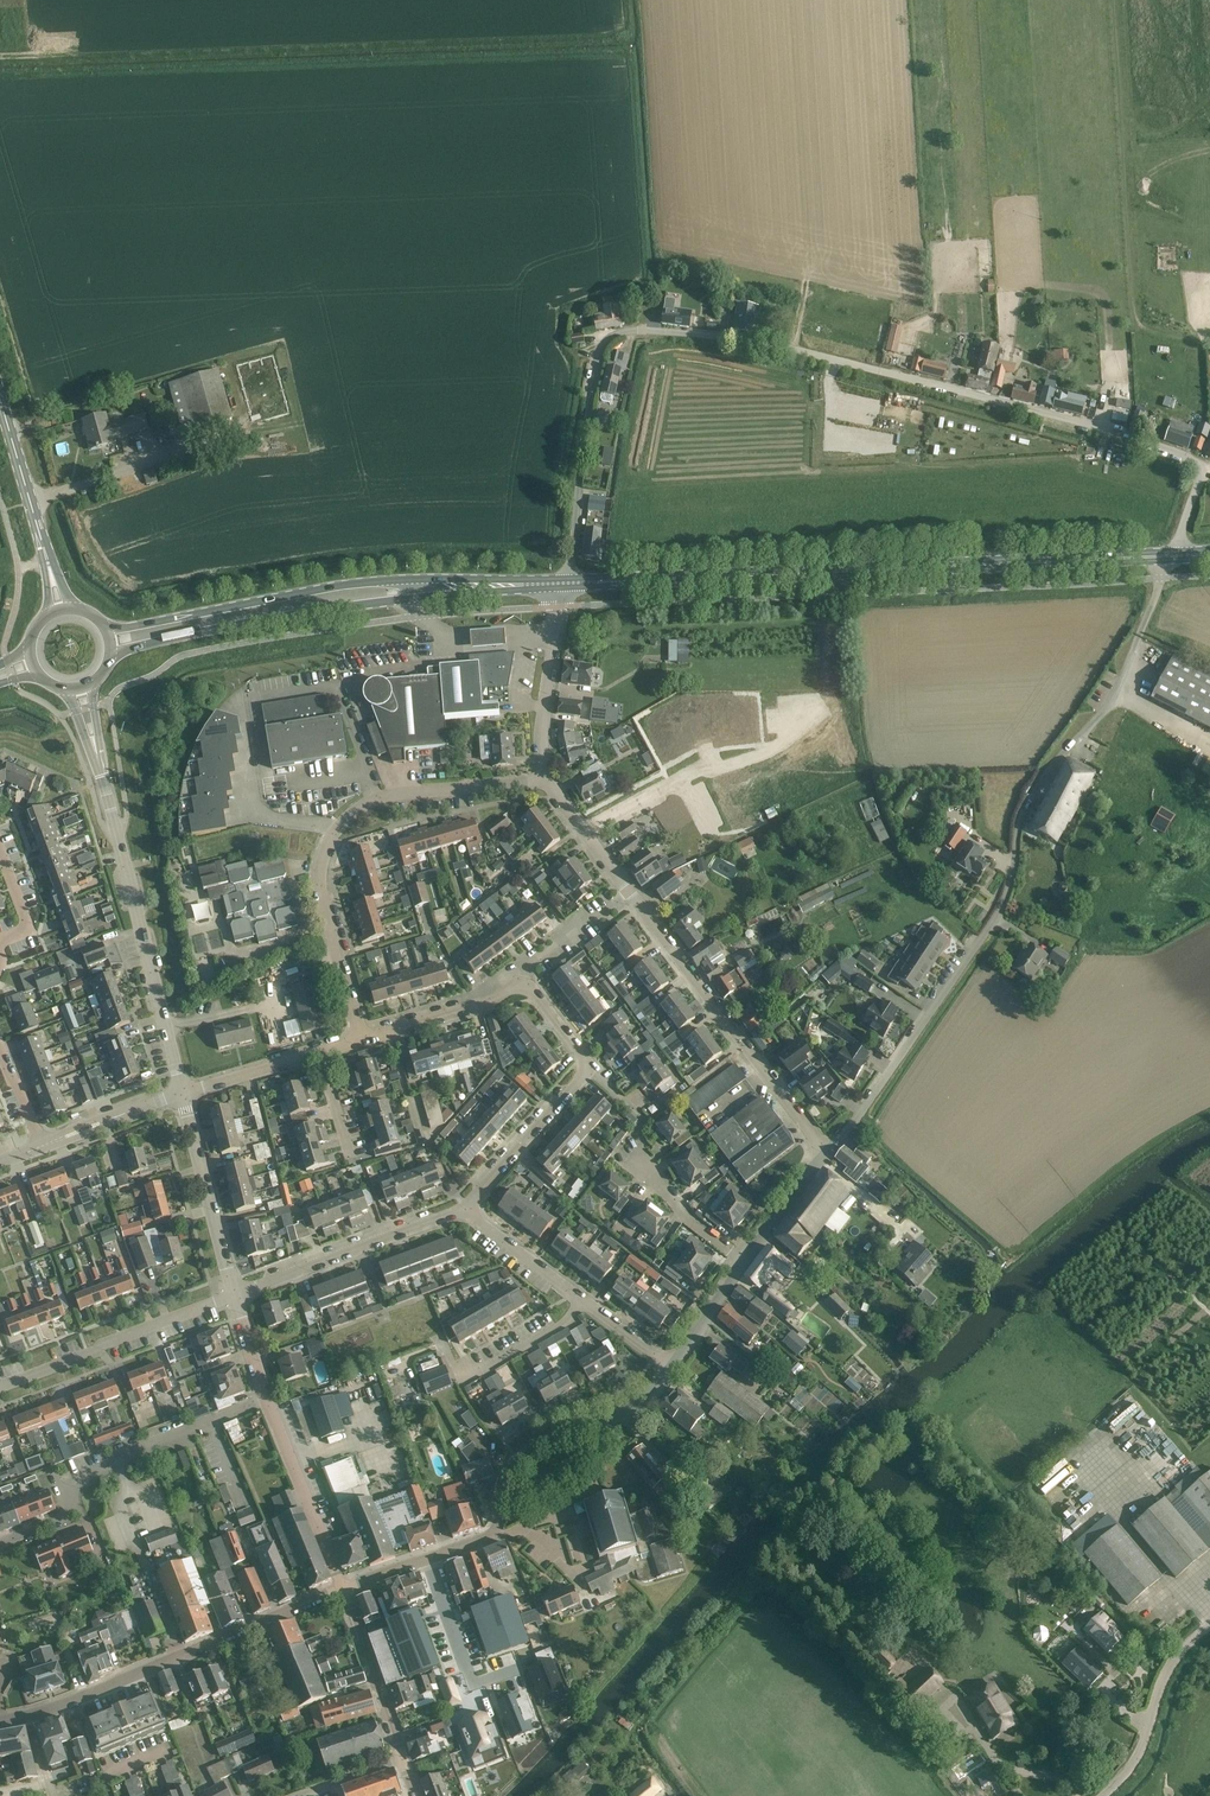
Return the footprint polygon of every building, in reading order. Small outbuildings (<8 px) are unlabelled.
[(762,297),(761,304),(775,307),(776,300),(762,297)] [(1033,298),(1030,304),(1040,308),(1042,301),(1033,298)] [(596,321),(594,321),(596,330),(620,326),(619,317),(618,317),(616,305),(602,307),(603,314),(595,315),(596,321)] [(823,332),(830,333),(837,307),(829,305),(823,332)] [(737,332),(754,334),(758,308),(741,306),(737,332)] [(690,312),(664,308),(662,324),(689,328),(690,317),(689,317),(690,312)] [(860,341),(868,343),(874,317),(866,315),(860,341)] [(892,326),(886,351),(897,354),(903,328),(892,326)] [(571,336),(573,345),(584,343),(583,334),(571,336)] [(977,378),(968,376),(965,386),(986,392),(989,381),(991,374),(993,374),(1000,348),(984,344),(977,370),(979,371),(977,378)] [(623,372),(625,366),(627,356),(613,352),(610,363),(612,363),(610,367),(608,367),(601,394),(614,398),(621,371),(623,372)] [(274,355),(236,365),(253,424),(290,414),(274,355)] [(910,371),(921,374),(924,361),(914,358),(910,371)] [(948,366),(924,361),(921,374),(945,381),(948,366)] [(1012,364),(998,361),(993,386),(1001,388),(1005,371),(1010,372),(1012,364)] [(220,424),(233,420),(219,371),(169,385),(183,435),(220,424)] [(1025,389),(1015,387),(1012,398),(1033,403),(1035,396),(1039,397),(1041,388),(1036,387),(1036,386),(1026,383),(1025,389)] [(1056,391),(1043,388),(1039,405),(1052,408),(1056,391)] [(1056,401),(1054,408),(1061,410),(1082,416),(1085,404),(1086,401),(1075,398),(1074,402),(1066,400),(1067,397),(1057,395),(1056,400),(1056,401)] [(1117,399),(1116,407),(1119,407),(1130,409),(1131,402),(1120,399),(1117,399)] [(1136,411),(1135,415),(1131,426),(1139,429),(1144,414),(1136,411)] [(107,415),(94,419),(83,422),(91,450),(115,443),(115,440),(148,431),(144,415),(109,425),(107,415)] [(1195,435),(1207,439),(1209,430),(1209,427),(1202,424),(1199,423),(1199,424),(1195,435)] [(1169,429),(1165,440),(1188,448),(1192,437),(1193,433),(1184,430),(1183,433),(1169,429)] [(1196,438),(1192,449),(1200,451),(1203,441),(1204,440),(1196,437),(1196,438)] [(143,473),(147,486),(158,483),(154,470),(143,473)] [(589,497),(588,511),(605,513),(606,499),(589,497)] [(601,531),(585,529),(583,557),(598,558),(601,531)] [(505,627),(470,629),(471,647),(506,645),(505,627)] [(677,641),(677,656),(677,657),(689,658),(689,641),(677,641)] [(499,715),(499,714),(498,703),(482,704),(481,689),(508,687),(514,654),(469,657),(470,664),(440,667),(434,668),(434,669),(427,670),(428,678),(384,681),(379,680),(373,681),(368,684),(365,688),(364,694),(365,699),(368,704),(372,707),(378,723),(367,727),(379,757),(389,753),(394,764),(406,763),(405,751),(447,747),(445,720),(454,719),(455,728),(470,727),(469,718),(499,715)] [(1162,705),(1209,730),(1209,676),(1174,657),(1152,699),(1162,705)] [(565,664),(563,683),(585,685),(587,666),(565,664)] [(262,706),(270,757),(272,769),(347,756),(341,717),(330,718),(326,695),(262,706)] [(559,714),(581,717),(583,703),(561,700),(559,714)] [(605,702),(593,700),(591,721),(617,724),(619,711),(604,709),(605,702)] [(204,731),(196,746),(230,740),(236,739),(242,738),(239,720),(216,713),(204,731)] [(762,743),(760,720),(748,721),(750,744),(762,743)] [(750,744),(748,721),(736,722),(739,746),(750,744)] [(574,724),(571,723),(559,722),(558,730),(559,731),(559,737),(558,737),(561,750),(582,746),(580,735),(574,736),(573,734),(574,724)] [(739,746),(736,722),(725,723),(727,747),(739,746)] [(713,724),(716,748),(727,747),(725,723),(713,724)] [(704,744),(693,724),(679,731),(690,752),(704,744)] [(457,731),(449,732),(450,743),(458,742),(457,731)] [(665,739),(677,759),(690,752),(679,731),(665,739)] [(490,736),(493,767),(513,765),(510,735),(490,736)] [(236,739),(230,740),(196,746),(188,765),(227,759),(233,758),(239,757),(236,739)] [(652,746),(663,767),(677,759),(665,739),(652,746)] [(582,746),(561,750),(564,767),(575,764),(574,760),(587,757),(584,746),(582,746)] [(448,752),(440,753),(441,764),(449,764),(448,752)] [(233,758),(227,759),(188,765),(183,784),(224,777),(230,776),(236,775),(233,758)] [(1030,829),(1040,835),(1057,844),(1068,824),(1073,817),(1096,774),(1069,759),(1030,829)] [(594,764),(591,760),(584,763),(587,768),(594,764)] [(6,783),(15,765),(7,762),(0,765),(0,785),(6,783)] [(774,762),(762,766),(769,789),(782,785),(774,762)] [(597,764),(595,765),(585,771),(589,778),(575,785),(584,802),(595,796),(605,790),(595,773),(601,770),(597,764)] [(15,765),(6,783),(18,788),(26,771),(15,765)] [(758,793),(769,789),(762,766),(751,770),(758,793)] [(751,770),(739,774),(747,796),(758,793),(751,770)] [(30,794),(32,790),(38,776),(26,771),(18,788),(30,794)] [(735,800),(747,796),(739,774),(728,778),(735,800)] [(230,776),(224,777),(183,784),(180,803),(227,795),(233,794),(230,776)] [(728,778),(716,782),(723,804),(735,800),(728,778)] [(66,791),(64,785),(57,787),(59,793),(66,791)] [(34,792),(30,799),(36,802),(39,794),(34,792)] [(218,814),(224,814),(230,813),(227,795),(180,803),(179,821),(218,814)] [(72,804),(70,797),(62,800),(64,807),(72,804)] [(873,798),(859,804),(866,821),(880,816),(873,798)] [(26,814),(31,827),(48,820),(46,814),(52,812),(49,805),(26,814)] [(526,833),(544,820),(536,809),(522,820),(526,826),(523,829),(526,833)] [(1160,810),(1153,822),(1167,830),(1174,818),(1160,810)] [(76,814),(69,817),(68,817),(71,824),(79,821),(76,814)] [(224,814),(218,814),(179,821),(179,839),(180,839),(227,831),(224,814)] [(495,838),(510,827),(503,817),(488,828),(495,838)] [(48,820),(31,827),(36,839),(59,831),(56,823),(50,825),(48,820)] [(552,830),(544,820),(526,833),(529,838),(533,835),(538,841),(552,830)] [(458,843),(465,841),(466,841),(462,826),(461,822),(452,825),(451,821),(447,823),(453,845),(458,843)] [(465,841),(467,849),(469,856),(481,852),(479,845),(482,844),(475,822),(462,826),(466,841),(465,841)] [(622,840),(625,838),(630,834),(636,830),(631,822),(616,832),(622,840)] [(880,844),(889,839),(881,824),(879,822),(870,826),(879,844),(880,844)] [(436,830),(441,848),(453,845),(447,823),(442,824),(443,827),(436,830)] [(966,843),(966,844),(961,840),(965,834),(954,827),(942,844),(953,852),(954,851),(959,854),(952,864),(968,875),(969,872),(978,878),(987,865),(978,859),(982,854),(966,843)] [(427,829),(422,830),(429,852),(433,851),(441,848),(436,830),(428,832),(427,829)] [(418,831),(419,834),(411,837),(412,840),(416,856),(417,855),(429,852),(422,830),(418,831)] [(542,854),(551,848),(560,840),(552,830),(538,841),(542,846),(538,849),(542,854)] [(36,839),(40,852),(58,846),(56,839),(61,837),(59,831),(36,839)] [(633,838),(630,834),(625,838),(628,841),(617,850),(624,859),(635,850),(637,853),(645,847),(640,840),(638,842),(634,837),(633,838)] [(87,843),(85,838),(84,836),(76,839),(79,846),(87,843)] [(90,836),(85,838),(87,843),(88,846),(93,844),(90,836)] [(742,854),(755,848),(750,838),(737,845),(742,854)] [(416,856),(412,840),(398,844),(405,867),(419,863),(417,855),(416,856)] [(505,850),(510,846),(505,840),(500,844),(505,850)] [(58,846),(40,852),(45,865),(68,856),(65,849),(60,851),(58,846)] [(510,846),(505,850),(509,856),(514,852),(510,846)] [(374,854),(370,855),(368,847),(367,847),(353,852),(349,853),(352,861),(348,862),(350,866),(372,860),(385,856),(383,849),(373,852),(374,854)] [(83,857),(86,864),(93,861),(98,859),(95,849),(90,852),(91,855),(83,857)] [(638,857),(630,862),(633,866),(636,870),(632,873),(641,887),(651,880),(661,874),(664,878),(669,874),(668,872),(686,863),(682,854),(669,861),(667,858),(656,865),(646,851),(638,857)] [(45,865),(50,877),(67,871),(65,865),(70,863),(68,856),(45,865)] [(705,858),(696,860),(699,874),(709,871),(705,858)] [(224,898),(228,917),(227,920),(228,925),(232,927),(235,943),(254,938),(254,936),(257,935),(259,944),(266,943),(278,940),(275,931),(279,930),(279,932),(298,927),(294,911),(291,909),(286,910),(284,902),(290,901),(291,898),(289,888),(286,887),(284,879),(286,876),(282,859),(255,866),(255,869),(248,870),(246,863),(235,866),(227,868),(225,861),(215,863),(215,865),(198,869),(204,890),(207,889),(210,901),(224,898)] [(562,860),(553,867),(550,869),(557,879),(561,876),(566,883),(583,871),(574,859),(566,865),(562,860)] [(372,860),(350,866),(351,871),(355,870),(357,878),(376,872),(372,860)] [(492,867),(498,873),(505,866),(500,860),(492,867)] [(93,861),(86,864),(88,869),(95,866),(93,861)] [(516,864),(520,871),(525,867),(521,861),(516,864)] [(431,879),(442,876),(440,869),(429,872),(431,879)] [(469,869),(462,871),(465,881),(472,878),(469,869)] [(55,890),(77,882),(75,874),(69,876),(67,871),(50,877),(55,890)] [(531,878),(537,885),(546,879),(541,871),(531,878)] [(592,883),(583,871),(566,883),(559,889),(559,890),(560,890),(563,894),(566,895),(568,895),(569,894),(576,903),(588,894),(584,889),(592,883)] [(376,872),(357,878),(359,885),(356,886),(357,891),(379,884),(376,872)] [(662,879),(652,886),(663,901),(672,893),(681,887),(670,873),(669,874),(664,878),(662,879)] [(51,892),(56,904),(73,898),(70,890),(79,886),(77,882),(55,890),(51,892)] [(512,882),(506,886),(510,892),(513,896),(519,892),(512,882)] [(409,888),(414,908),(430,903),(425,883),(409,888)] [(379,884),(357,891),(359,895),(362,894),(364,902),(373,900),(383,897),(379,884)] [(1060,884),(1058,887),(1059,891),(1061,893),(1065,892),(1067,890),(1067,886),(1064,884),(1060,884)] [(504,896),(510,892),(506,886),(500,891),(504,896)] [(803,914),(821,904),(823,902),(826,901),(822,892),(818,894),(816,889),(800,896),(803,902),(798,905),(803,914)] [(73,898),(56,904),(60,917),(83,909),(80,901),(75,903),(73,898)] [(491,898),(485,902),(489,907),(497,918),(502,914),(491,898)] [(373,900),(364,902),(354,905),(357,913),(353,914),(355,919),(377,912),(373,900)] [(483,911),(489,907),(485,902),(479,906),(483,911)] [(104,915),(113,912),(110,904),(101,908),(104,915)] [(527,906),(523,909),(536,927),(547,919),(536,905),(529,909),(527,906)] [(689,908),(685,910),(676,918),(681,925),(674,930),(690,951),(703,941),(692,927),(699,922),(689,908)] [(60,917),(65,930),(83,923),(80,916),(85,914),(83,909),(60,917)] [(435,912),(438,924),(448,922),(445,909),(435,912)] [(526,935),(536,927),(523,909),(518,913),(520,916),(515,920),(526,935)] [(116,920),(113,912),(104,915),(107,924),(116,920)] [(377,912),(355,919),(356,923),(359,922),(362,930),(380,924),(377,912)] [(465,917),(469,922),(475,918),(471,913),(465,917)] [(469,922),(465,917),(459,922),(463,927),(469,922)] [(755,919),(746,923),(749,929),(758,924),(755,919)] [(516,942),(526,935),(515,920),(508,924),(506,921),(502,925),(516,942)] [(70,943),(72,942),(73,947),(85,942),(83,938),(93,934),(90,927),(85,928),(83,923),(65,930),(70,943)] [(380,924),(362,930),(364,938),(361,939),(362,943),(384,937),(380,924)] [(915,936),(921,940),(919,943),(938,955),(946,943),(939,938),(943,931),(933,924),(928,931),(921,927),(919,930),(916,935),(915,936)] [(505,950),(516,942),(502,925),(497,928),(500,932),(494,936),(505,950)] [(624,925),(608,937),(609,938),(617,949),(633,937),(624,925)] [(423,938),(424,943),(424,945),(432,943),(440,957),(449,952),(447,949),(441,938),(438,933),(436,928),(422,931),(424,938),(423,938)] [(448,938),(454,933),(450,928),(444,933),(445,934),(448,938)] [(604,932),(584,947),(589,953),(609,938),(608,937),(604,932)] [(417,945),(424,943),(423,938),(422,936),(415,939),(417,945)] [(505,950),(494,936),(488,940),(486,937),(481,940),(495,958),(505,950)] [(633,937),(617,949),(626,961),(642,949),(633,937)] [(699,948),(689,955),(697,968),(700,966),(705,973),(704,974),(710,982),(712,981),(712,980),(721,973),(716,966),(726,960),(721,952),(717,945),(713,939),(708,942),(699,948)] [(484,966),(495,958),(481,940),(477,943),(479,947),(474,951),(484,966)] [(108,959),(110,963),(110,962),(103,943),(87,949),(85,942),(73,947),(71,948),(74,955),(82,952),(88,967),(108,959)] [(397,944),(399,950),(406,948),(405,942),(397,944)] [(882,943),(879,948),(886,952),(888,947),(882,943)] [(399,950),(397,944),(390,946),(392,953),(399,950)] [(930,966),(938,956),(920,944),(916,950),(910,946),(907,951),(930,966)] [(1046,956),(1040,952),(1031,945),(1022,958),(1020,957),(1013,968),(1030,980),(1046,956)] [(789,948),(780,955),(785,962),(794,956),(789,948)] [(373,951),(375,958),(382,956),(380,949),(373,951)] [(734,959),(740,969),(756,959),(750,949),(734,959)] [(1064,969),(1070,960),(1055,949),(1049,958),(1064,969)] [(553,979),(562,991),(578,979),(577,979),(581,976),(578,971),(574,974),(570,968),(586,956),(581,950),(556,968),(560,973),(553,979)] [(373,951),(366,953),(368,960),(370,965),(376,963),(374,958),(375,958),(373,951)] [(474,974),(484,966),(474,951),(468,956),(466,952),(461,956),(474,974)] [(881,963),(865,951),(858,960),(873,972),(881,963)] [(930,966),(907,951),(904,955),(909,959),(905,966),(923,977),(930,966)] [(399,953),(391,955),(394,965),(402,962),(399,953)] [(650,960),(641,967),(634,972),(643,984),(660,972),(650,960)] [(435,962),(430,964),(437,986),(449,983),(444,964),(436,966),(435,962)] [(606,976),(610,982),(628,968),(624,962),(606,976)] [(923,977),(905,966),(899,962),(888,979),(897,985),(900,981),(915,990),(923,977)] [(424,990),(437,986),(430,964),(424,965),(425,970),(419,971),(424,990)] [(823,965),(808,978),(812,983),(828,969),(823,965)] [(71,966),(64,969),(69,983),(76,980),(71,966)] [(594,966),(588,970),(595,980),(601,976),(594,966)] [(56,967),(45,972),(51,987),(62,983),(64,987),(68,985),(68,984),(66,979),(61,980),(56,967)] [(834,967),(822,977),(829,985),(841,975),(834,967)] [(633,974),(628,968),(610,982),(615,988),(621,983),(633,974)] [(722,980),(715,985),(724,999),(729,996),(734,1003),(741,997),(742,997),(748,993),(746,989),(749,988),(749,985),(739,969),(729,976),(722,980)] [(412,993),(424,990),(419,971),(412,974),(410,970),(405,971),(412,993)] [(101,979),(91,982),(96,995),(117,987),(112,975),(111,975),(109,971),(99,975),(101,979)] [(399,997),(412,993),(405,971),(400,973),(401,977),(394,979),(399,997)] [(27,993),(28,992),(30,997),(35,995),(34,990),(38,989),(39,989),(34,976),(32,972),(20,976),(27,993)] [(45,972),(34,976),(39,989),(38,989),(39,991),(51,987),(45,972)] [(669,984),(660,972),(643,984),(653,996),(669,984)] [(859,975),(854,983),(868,993),(873,985),(859,975)] [(387,1001),(399,997),(394,979),(387,981),(386,977),(381,979),(387,1001)] [(387,1001),(381,979),(375,980),(377,985),(369,987),(375,1004),(387,1001)] [(587,991),(578,979),(562,991),(571,1003),(587,991)] [(68,984),(68,985),(70,991),(76,989),(73,982),(68,984)] [(601,986),(607,994),(612,990),(606,982),(601,986)] [(293,988),(304,1033),(325,1028),(313,983),(293,988)] [(621,983),(615,988),(623,999),(629,994),(621,983)] [(96,995),(100,1007),(121,999),(117,987),(96,995)] [(618,998),(612,990),(607,994),(613,1003),(618,998)] [(571,1003),(580,1015),(595,1003),(587,991),(571,1003)] [(27,1005),(23,993),(6,1000),(10,1012),(13,1011),(27,1005)] [(661,1007),(670,1019),(686,1007),(677,995),(661,1007)] [(641,1013),(654,1003),(650,997),(632,1010),(637,1016),(641,1013)] [(126,1011),(121,999),(100,1007),(105,1019),(126,1011)] [(883,1037),(892,1025),(895,1020),(892,1019),(897,1011),(884,1002),(879,1010),(873,1006),(870,1011),(868,1009),(862,1017),(865,1019),(862,1023),(883,1037)] [(595,1003),(580,1015),(589,1027),(605,1015),(595,1003)] [(654,1003),(641,1013),(641,1014),(636,1017),(641,1023),(659,1009),(654,1003)] [(13,1011),(17,1022),(34,1015),(30,1004),(27,1005),(13,1011)] [(61,1008),(63,1013),(66,1019),(75,1016),(70,1004),(61,1008)] [(695,1019),(686,1007),(670,1019),(662,1026),(666,1031),(674,1025),(679,1031),(695,1019)] [(130,1023),(126,1011),(105,1019),(109,1031),(95,1036),(98,1043),(118,1035),(115,1029),(130,1023)] [(622,1011),(603,1026),(610,1035),(606,1038),(611,1044),(603,1050),(607,1055),(631,1037),(623,1027),(630,1021),(622,1011)] [(34,1015),(17,1022),(22,1033),(39,1027),(34,1015)] [(749,1033),(759,1026),(760,1025),(752,1015),(741,1022),(749,1033)] [(66,1019),(69,1027),(70,1031),(79,1028),(75,1016),(66,1019)] [(518,1040),(533,1028),(524,1016),(508,1028),(518,1040)] [(777,1017),(767,1027),(772,1033),(783,1024),(777,1017)] [(496,1018),(488,1020),(492,1034),(500,1031),(496,1018)] [(830,1020),(825,1028),(831,1033),(838,1037),(852,1047),(858,1039),(844,1029),(830,1020)] [(249,1021),(226,1026),(214,1029),(213,1025),(219,1050),(220,1050),(219,1049),(233,1046),(233,1044),(239,1042),(240,1044),(253,1041),(254,1042),(249,1021)] [(533,1028),(518,1040),(526,1052),(542,1040),(533,1028)] [(805,1028),(803,1035),(808,1040),(813,1036),(810,1033),(811,1030),(805,1028)] [(470,1030),(463,1032),(471,1061),(492,1055),(488,1040),(481,1042),(480,1038),(472,1040),(470,1030)] [(687,1042),(692,1048),(686,1053),(690,1059),(696,1054),(712,1042),(703,1030),(687,1042)] [(58,1036),(61,1045),(70,1041),(67,1032),(58,1036)] [(458,1065),(471,1061),(463,1032),(456,1034),(459,1044),(452,1046),(458,1065)] [(662,1042),(667,1048),(681,1037),(676,1032),(662,1042)] [(98,1043),(100,1050),(105,1048),(110,1060),(131,1052),(126,1040),(120,1042),(118,1035),(98,1043)] [(24,1060),(44,1052),(38,1037),(18,1045),(24,1060)] [(632,1064),(637,1060),(644,1055),(631,1037),(607,1055),(611,1060),(619,1055),(624,1061),(627,1058),(632,1064)] [(667,1048),(663,1051),(667,1057),(672,1054),(672,1055),(686,1044),(681,1037),(667,1048)] [(442,1038),(436,1040),(447,1079),(452,1078),(453,1075),(450,1067),(458,1065),(452,1046),(445,1048),(442,1038)] [(652,1038),(647,1042),(651,1047),(656,1043),(652,1038)] [(432,1052),(425,1054),(430,1073),(437,1071),(440,1079),(443,1081),(447,1079),(436,1040),(429,1042),(432,1052)] [(535,1064),(551,1052),(542,1040),(526,1052),(535,1064)] [(78,1050),(83,1048),(80,1041),(75,1043),(78,1050)] [(495,1044),(498,1053),(504,1050),(501,1042),(495,1044)] [(705,1066),(712,1061),(722,1054),(712,1042),(696,1054),(705,1066)] [(800,1042),(779,1058),(788,1070),(790,1068),(797,1077),(812,1066),(805,1057),(809,1054),(800,1042)] [(854,1081),(863,1068),(866,1064),(863,1062),(868,1054),(855,1045),(850,1053),(844,1050),(841,1054),(839,1052),(833,1060),(836,1062),(833,1067),(854,1081)] [(409,1079),(430,1073),(425,1054),(418,1056),(415,1047),(408,1049),(412,1062),(405,1064),(409,1079)] [(83,1048),(78,1050),(80,1057),(86,1055),(83,1048)] [(507,1061),(504,1050),(498,1053),(501,1062),(507,1061)] [(644,1055),(637,1060),(641,1065),(638,1068),(643,1074),(635,1080),(639,1085),(663,1068),(650,1050),(644,1055)] [(30,1074),(50,1067),(44,1052),(24,1060),(30,1074)] [(109,1074),(135,1064),(131,1052),(110,1060),(112,1067),(107,1069),(109,1074)] [(536,1074),(540,1070),(544,1076),(560,1064),(551,1052),(535,1064),(536,1064),(531,1068),(536,1074)] [(351,1083),(380,1075),(374,1053),(358,1058),(361,1065),(357,1066),(359,1074),(349,1076),(351,1083)] [(822,1058),(816,1063),(821,1069),(826,1064),(822,1058)] [(507,1061),(501,1062),(503,1070),(510,1064),(507,1061)] [(135,1064),(109,1074),(111,1079),(116,1077),(119,1084),(140,1076),(135,1064)] [(696,1116),(736,1086),(746,1079),(735,1065),(718,1078),(686,1102),(696,1116)] [(812,1066),(797,1077),(803,1086),(801,1088),(810,1100),(814,1097),(819,1102),(823,1099),(828,1096),(823,1090),(831,1084),(822,1072),(818,1075),(812,1066)] [(35,1089),(55,1081),(50,1067),(30,1074),(35,1089)] [(689,1077),(694,1083),(707,1073),(703,1067),(689,1077)] [(663,1068),(639,1085),(643,1091),(651,1085),(656,1091),(659,1089),(663,1095),(676,1085),(663,1068)] [(399,1078),(396,1069),(392,1070),(388,1072),(391,1081),(399,1078)] [(512,1070),(508,1074),(515,1081),(519,1076),(512,1070)] [(380,1075),(351,1083),(353,1090),(363,1087),(365,1094),(369,1093),(371,1100),(386,1095),(380,1075)] [(463,1079),(468,1095),(473,1093),(467,1075),(462,1076),(463,1079)] [(519,1076),(515,1081),(523,1087),(527,1083),(519,1076)] [(286,1102),(315,1094),(313,1087),(304,1090),(301,1083),(297,1084),(295,1077),(280,1082),(286,1102)] [(486,1084),(491,1089),(497,1081),(493,1077),(486,1084)] [(35,1089),(41,1104),(61,1096),(58,1089),(64,1086),(61,1079),(55,1081),(35,1089)] [(399,1081),(392,1084),(395,1093),(402,1090),(399,1081)] [(423,1084),(425,1093),(434,1090),(431,1081),(423,1084)] [(839,1086),(831,1098),(840,1104),(849,1090),(842,1083),(840,1086),(839,1086)] [(484,1096),(491,1089),(486,1084),(480,1092),(484,1096)] [(525,1089),(530,1094),(532,1096),(534,1093),(537,1090),(529,1084),(525,1089)] [(88,1086),(83,1088),(78,1090),(83,1104),(93,1101),(88,1086)] [(512,1087),(502,1098),(517,1112),(527,1101),(512,1087)] [(425,1093),(421,1094),(423,1101),(425,1108),(427,1114),(428,1121),(431,1128),(445,1124),(443,1117),(442,1115),(441,1110),(439,1103),(437,1097),(435,1090),(434,1090),(425,1093)] [(673,1091),(661,1100),(663,1103),(667,1107),(667,1108),(680,1099),(673,1091)] [(315,1094),(286,1102),(293,1123),(307,1119),(305,1112),(310,1111),(307,1103),(317,1100),(315,1094)] [(386,1095),(371,1100),(373,1107),(369,1108),(371,1115),(362,1118),(363,1125),(392,1116),(386,1095)] [(61,1096),(41,1104),(47,1118),(67,1111),(61,1096)] [(597,1096),(586,1107),(601,1121),(609,1128),(614,1122),(607,1115),(611,1110),(597,1096)] [(507,1123),(517,1112),(502,1098),(492,1109),(507,1123)] [(251,1101),(253,1112),(249,1113),(250,1117),(254,1116),(255,1117),(256,1117),(255,1116),(262,1114),(258,1099),(251,1101)] [(467,1106),(471,1110),(478,1103),(473,1099),(467,1106)] [(790,1137),(761,1099),(735,1119),(734,1118),(710,1137),(746,1184),(794,1146),(790,1137)] [(654,1105),(649,1109),(652,1114),(658,1109),(654,1105)] [(215,1126),(233,1121),(230,1106),(211,1111),(215,1126)] [(465,1118),(471,1110),(467,1106),(460,1114),(465,1118)] [(601,1121),(586,1107),(577,1118),(592,1132),(601,1121)] [(442,1115),(443,1117),(445,1124),(454,1115),(448,1109),(442,1115)] [(497,1134),(507,1123),(492,1109),(482,1120),(497,1134)] [(255,1116),(256,1117),(259,1131),(266,1129),(262,1114),(255,1116)] [(630,1114),(626,1119),(629,1121),(627,1124),(631,1128),(637,1121),(630,1114)] [(377,1135),(396,1130),(392,1116),(363,1125),(365,1131),(375,1128),(377,1135)] [(671,1145),(674,1143),(675,1142),(679,1148),(692,1138),(687,1132),(685,1133),(672,1116),(657,1126),(658,1128),(657,1129),(663,1135),(670,1144),(671,1145)] [(588,1136),(592,1132),(577,1118),(567,1129),(582,1143),(587,1147),(593,1141),(588,1136)] [(290,1141),(297,1139),(299,1144),(327,1135),(325,1129),(316,1131),(314,1124),(309,1125),(307,1119),(293,1123),(293,1124),(286,1126),(290,1141)] [(488,1145),(497,1134),(482,1120),(477,1126),(474,1123),(469,1129),(472,1132),(473,1131),(488,1145)] [(233,1121),(215,1126),(218,1140),(237,1136),(233,1121)] [(447,1128),(451,1132),(458,1124),(453,1121),(447,1128)] [(280,1134),(278,1127),(271,1129),(273,1136),(280,1134)] [(445,1139),(451,1132),(447,1128),(440,1135),(445,1139)] [(624,1128),(618,1135),(622,1139),(629,1131),(624,1128)] [(567,1129),(557,1140),(572,1154),(582,1143),(567,1129)] [(396,1130),(377,1135),(379,1143),(370,1145),(372,1152),(400,1144),(396,1130)] [(472,1132),(463,1142),(478,1156),(488,1145),(473,1131),(472,1132)] [(855,1131),(850,1137),(855,1142),(861,1135),(855,1131)] [(327,1135),(299,1144),(303,1158),(322,1152),(320,1145),(329,1142),(327,1135)] [(622,1139),(618,1135),(612,1143),(617,1147),(622,1139)] [(237,1136),(218,1140),(222,1155),(241,1150),(237,1136)] [(468,1167),(478,1156),(463,1142),(458,1138),(452,1144),(457,1149),(453,1154),(468,1167)] [(557,1140),(547,1151),(562,1165),(572,1154),(557,1140)] [(680,1178),(701,1163),(697,1157),(702,1152),(694,1142),(681,1151),(686,1157),(674,1166),(678,1171),(677,1171),(680,1178)] [(270,1150),(268,1143),(254,1147),(256,1154),(270,1150)] [(423,1151),(422,1148),(414,1151),(417,1158),(421,1157),(420,1155),(421,1152),(423,1151)] [(844,1148),(835,1159),(847,1168),(843,1174),(856,1184),(863,1176),(870,1168),(867,1165),(871,1159),(868,1156),(859,1149),(853,1155),(844,1148)] [(272,1158),(270,1150),(256,1154),(258,1162),(272,1158)] [(141,1175),(146,1174),(157,1171),(154,1160),(146,1163),(143,1151),(127,1156),(132,1175),(140,1172),(141,1175)] [(552,1175),(562,1165),(547,1151),(537,1162),(542,1167),(537,1173),(552,1186),(557,1180),(552,1175)] [(606,1151),(600,1159),(605,1163),(611,1155),(606,1151)] [(322,1152),(303,1158),(307,1171),(335,1163),(333,1156),(324,1159),(322,1152)] [(289,1162),(287,1157),(277,1160),(279,1165),(289,1162)] [(599,1171),(605,1163),(600,1159),(594,1167),(599,1171)] [(98,1174),(97,1171),(93,1160),(75,1166),(80,1181),(88,1178),(92,1189),(101,1186),(97,1175),(98,1174)] [(441,1163),(421,1170),(431,1198),(437,1196),(434,1186),(441,1184),(440,1180),(447,1177),(441,1163)] [(701,1163),(680,1178),(686,1183),(687,1183),(691,1188),(703,1180),(707,1185),(719,1175),(714,1169),(709,1173),(701,1163)] [(244,1164),(237,1166),(226,1169),(229,1183),(248,1179),(244,1164)] [(64,1170),(47,1177),(53,1191),(63,1187),(67,1200),(74,1197),(64,1170)] [(421,1170),(407,1175),(414,1194),(421,1191),(425,1200),(431,1198),(421,1170)] [(834,1202),(839,1206),(842,1202),(849,1192),(824,1170),(816,1180),(826,1187),(824,1189),(831,1194),(833,1193),(838,1196),(834,1202)] [(115,1173),(119,1188),(129,1185),(125,1171),(115,1173)] [(276,1172),(269,1173),(273,1188),(279,1187),(276,1172)] [(603,1172),(593,1184),(600,1189),(618,1202),(613,1209),(619,1214),(629,1201),(623,1197),(627,1191),(629,1189),(629,1188),(628,1188),(623,1184),(619,1181),(620,1180),(614,1174),(613,1176),(611,1175),(610,1176),(603,1172)] [(538,1179),(531,1173),(528,1178),(534,1184),(538,1179)] [(394,1180),(404,1208),(411,1206),(407,1196),(414,1194),(407,1175),(394,1180)] [(588,1175),(582,1183),(587,1187),(593,1178),(588,1175)] [(114,1176),(107,1178),(110,1189),(117,1186),(114,1176)] [(398,1210),(404,1208),(394,1180),(379,1186),(375,1176),(370,1178),(379,1202),(386,1200),(387,1204),(394,1201),(398,1210)] [(42,1195),(53,1191),(47,1177),(31,1183),(40,1210),(47,1207),(42,1195)] [(248,1179),(229,1183),(233,1198),(252,1193),(248,1179)] [(545,1185),(538,1179),(534,1184),(541,1190),(545,1185)] [(310,1180),(300,1184),(303,1194),(314,1190),(310,1180)] [(788,1217),(773,1236),(782,1244),(798,1258),(813,1241),(807,1237),(807,1236),(813,1240),(813,1239),(820,1231),(842,1248),(846,1242),(838,1236),(841,1232),(851,1219),(837,1208),(839,1206),(834,1202),(838,1196),(833,1193),(831,1194),(824,1189),(826,1187),(816,1180),(788,1217)] [(878,1182),(869,1193),(880,1203),(890,1193),(878,1182)] [(161,1183),(149,1186),(133,1191),(135,1198),(148,1195),(151,1205),(166,1200),(161,1183)] [(587,1187),(582,1183),(576,1190),(581,1194),(587,1187)] [(287,1184),(280,1186),(285,1207),(292,1206),(287,1184)] [(723,1205),(744,1220),(747,1213),(750,1208),(739,1199),(743,1193),(730,1184),(722,1194),(727,1200),(723,1205)] [(903,1187),(895,1195),(899,1199),(907,1191),(903,1187)] [(30,1221),(21,1199),(17,1188),(4,1193),(9,1207),(17,1204),(18,1207),(16,1207),(19,1214),(20,1214),(23,1223),(30,1221)] [(78,1191),(83,1206),(84,1206),(92,1203),(87,1188),(78,1191)] [(279,1188),(271,1190),(273,1198),(281,1196),(279,1188)] [(367,1207),(374,1204),(369,1189),(348,1197),(359,1225),(365,1223),(362,1213),(369,1211),(367,1207)] [(498,1208),(509,1216),(522,1198),(512,1190),(498,1208)] [(546,1195),(550,1199),(553,1201),(557,1196),(550,1190),(546,1195)] [(4,1193),(0,1194),(0,1211),(3,1209),(10,1227),(16,1225),(9,1207),(4,1193)] [(252,1193),(233,1198),(237,1212),(255,1208),(252,1193)] [(588,1195),(579,1207),(591,1215),(594,1211),(592,1198),(588,1195)] [(563,1202),(557,1196),(553,1201),(559,1206),(563,1202)] [(352,1227),(359,1225),(348,1197),(335,1202),(342,1221),(349,1218),(352,1227)] [(522,1198),(509,1216),(519,1224),(533,1206),(522,1198)] [(171,1218),(166,1200),(151,1205),(154,1215),(141,1218),(143,1225),(171,1218)] [(270,1212),(274,1211),(274,1210),(284,1207),(283,1203),(283,1200),(268,1204),(270,1212)] [(335,1202),(322,1207),(332,1235),(338,1233),(335,1223),(342,1221),(335,1202)] [(645,1229),(660,1209),(653,1205),(653,1206),(648,1202),(639,1214),(633,1210),(624,1222),(634,1230),(639,1225),(645,1229)] [(562,1204),(555,1213),(565,1221),(572,1212),(562,1204)] [(326,1237),(332,1235),(322,1207),(317,1209),(316,1207),(312,1205),(307,1207),(306,1210),(306,1213),(301,1215),(303,1221),(298,1223),(299,1227),(305,1225),(306,1229),(313,1227),(315,1231),(322,1228),(326,1237)] [(744,1220),(723,1205),(719,1210),(713,1206),(705,1217),(718,1227),(722,1221),(734,1230),(737,1225),(738,1226),(744,1220)] [(84,1206),(83,1206),(74,1209),(81,1227),(90,1223),(84,1206)] [(519,1224),(530,1231),(543,1214),(533,1206),(519,1224)] [(276,1218),(284,1216),(285,1218),(292,1217),(291,1214),(289,1207),(285,1208),(284,1207),(274,1210),(274,1211),(276,1218)] [(654,1237),(650,1243),(657,1248),(667,1235),(661,1231),(670,1219),(665,1215),(665,1214),(660,1209),(645,1229),(654,1237)] [(553,1221),(543,1214),(530,1231),(540,1239),(553,1221)] [(579,1223),(586,1229),(590,1224),(582,1218),(579,1223)] [(286,1228),(294,1226),(292,1219),(285,1221),(286,1228)] [(607,1220),(602,1226),(609,1230),(613,1224),(607,1220)] [(38,1247),(45,1244),(37,1222),(29,1225),(38,1247)] [(121,1227),(121,1228),(124,1238),(143,1232),(140,1222),(129,1225),(121,1227)] [(241,1228),(244,1243),(263,1238),(259,1223),(241,1228)] [(598,1230),(590,1224),(586,1229),(595,1235),(598,1230)] [(298,1242),(294,1226),(286,1228),(278,1233),(279,1236),(288,1234),(291,1244),(298,1242)] [(103,1244),(116,1241),(113,1229),(100,1232),(103,1244)] [(124,1239),(133,1263),(137,1274),(156,1266),(154,1259),(163,1256),(166,1266),(183,1261),(178,1241),(160,1246),(156,1230),(144,1233),(143,1232),(124,1239)] [(564,1258),(576,1242),(564,1233),(552,1249),(564,1258)] [(248,1258),(262,1254),(276,1251),(272,1236),(263,1238),(244,1243),(248,1258)] [(610,1246),(614,1241),(606,1236),(602,1241),(610,1246)] [(684,1257),(704,1273),(708,1265),(707,1265),(711,1260),(699,1251),(704,1245),(691,1236),(683,1246),(688,1251),(684,1257)] [(452,1238),(440,1243),(448,1264),(461,1259),(452,1238)] [(622,1248),(614,1241),(610,1246),(618,1252),(622,1248)] [(576,1242),(564,1258),(576,1267),(588,1251),(576,1242)] [(428,1247),(436,1268),(448,1264),(440,1243),(428,1247)] [(925,1265),(931,1259),(913,1243),(902,1256),(905,1259),(897,1269),(918,1288),(932,1271),(925,1265)] [(85,1244),(77,1247),(79,1255),(87,1253),(85,1244)] [(32,1257),(38,1255),(48,1251),(46,1246),(36,1250),(35,1246),(29,1248),(32,1257)] [(788,1280),(797,1269),(768,1246),(744,1277),(755,1286),(759,1281),(765,1285),(776,1271),(788,1280)] [(428,1247),(416,1252),(424,1273),(436,1268),(428,1247)] [(588,1276),(600,1260),(588,1251),(576,1267),(588,1276)] [(600,1260),(588,1276),(600,1285),(612,1269),(607,1265),(614,1257),(607,1251),(600,1260)] [(70,1252),(64,1253),(69,1270),(75,1269),(70,1252)] [(424,1273),(416,1252),(404,1256),(411,1277),(424,1273)] [(404,1256),(391,1261),(399,1282),(411,1277),(404,1256)] [(704,1273),(684,1257),(680,1262),(674,1258),(666,1269),(678,1279),(683,1273),(694,1282),(698,1277),(699,1278),(704,1273)] [(121,1272),(123,1279),(116,1282),(121,1296),(135,1291),(129,1277),(127,1270),(123,1259),(117,1261),(121,1272)] [(399,1282),(391,1261),(379,1265),(387,1286),(399,1282)] [(637,1268),(645,1273),(649,1268),(641,1263),(637,1268)] [(109,1264),(103,1266),(107,1277),(113,1275),(109,1264)] [(645,1273),(650,1277),(654,1280),(657,1275),(649,1268),(645,1273)] [(96,1269),(90,1271),(94,1282),(100,1279),(96,1269)] [(507,1269),(500,1273),(504,1280),(511,1276),(507,1269)] [(453,1278),(455,1283),(464,1280),(460,1270),(451,1273),(453,1278)] [(369,1293),(366,1283),(362,1272),(349,1277),(357,1298),(364,1295),(366,1299),(371,1298),(369,1293)] [(497,1272),(488,1276),(491,1284),(500,1281),(497,1272)] [(82,1274),(77,1276),(81,1287),(86,1285),(82,1274)] [(357,1298),(349,1277),(337,1281),(345,1302),(352,1299),(354,1304),(359,1302),(358,1300),(357,1298)] [(623,1277),(618,1284),(611,1293),(623,1302),(635,1286),(623,1277)] [(446,1286),(455,1283),(453,1278),(444,1281),(446,1286)] [(470,1283),(472,1288),(481,1285),(479,1279),(470,1283)] [(345,1302),(337,1281),(325,1286),(333,1307),(334,1306),(345,1302)] [(661,1285),(669,1291),(672,1286),(665,1281),(661,1285)] [(107,1301),(121,1296),(116,1282),(102,1287),(107,1301)] [(472,1288),(470,1283),(461,1286),(463,1291),(472,1288)] [(54,1284),(47,1286),(52,1298),(58,1295),(54,1284)] [(437,1284),(429,1287),(431,1292),(440,1289),(437,1284)] [(333,1307),(325,1286),(313,1290),(321,1311),(328,1309),(333,1323),(330,1324),(332,1328),(332,1329),(341,1326),(339,1320),(338,1316),(335,1309),(334,1306),(333,1307)] [(516,1286),(505,1292),(504,1293),(516,1312),(527,1305),(516,1286)] [(635,1286),(623,1302),(635,1311),(647,1295),(635,1286)] [(680,1292),(672,1286),(669,1291),(677,1297),(680,1292)] [(107,1301),(102,1287),(89,1292),(94,1306),(107,1301)] [(431,1292),(429,1287),(420,1290),(423,1295),(431,1292)] [(731,1297),(749,1310),(746,1314),(762,1326),(773,1310),(757,1298),(755,1300),(738,1287),(731,1297)] [(454,1288),(446,1292),(448,1297),(456,1294),(454,1288)] [(763,1300),(765,1301),(788,1319),(794,1311),(797,1307),(772,1288),(763,1300)] [(41,1289),(35,1292),(39,1302),(45,1300),(41,1289)] [(80,1311),(94,1306),(89,1292),(75,1297),(80,1311)] [(448,1297),(446,1292),(437,1295),(439,1300),(448,1297)] [(414,1293),(405,1296),(407,1301),(416,1298),(414,1293)] [(516,1312),(504,1293),(493,1299),(504,1318),(516,1312)] [(317,1324),(314,1314),(308,1294),(300,1297),(309,1326),(317,1324)] [(835,1294),(824,1305),(841,1320),(852,1310),(835,1294)] [(27,1295),(21,1297),(25,1308),(31,1305),(27,1295)] [(647,1295),(635,1311),(647,1320),(659,1304),(647,1295)] [(407,1301),(405,1296),(396,1299),(398,1305),(407,1301)] [(365,1298),(358,1300),(359,1302),(361,1308),(368,1305),(365,1298)] [(504,1318),(493,1299),(482,1306),(493,1325),(504,1318)] [(8,1302),(12,1313),(18,1310),(13,1300),(8,1302)] [(670,1312),(664,1308),(666,1304),(662,1300),(659,1304),(647,1320),(659,1329),(663,1323),(671,1329),(681,1315),(673,1309),(670,1312)] [(282,1312),(292,1309),(289,1301),(263,1309),(269,1329),(285,1324),(282,1312)] [(66,1316),(61,1305),(60,1302),(47,1307),(52,1322),(66,1316)] [(363,1312),(365,1317),(381,1311),(379,1305),(363,1312)] [(341,1306),(335,1309),(338,1316),(344,1314),(341,1306)] [(493,1325),(482,1306),(471,1312),(482,1331),(493,1325)] [(52,1322),(47,1307),(33,1312),(39,1327),(52,1322)] [(718,1319),(727,1327),(748,1345),(759,1331),(743,1318),(742,1319),(728,1308),(718,1319)] [(39,1327),(33,1312),(20,1317),(25,1332),(39,1327)] [(356,1320),(365,1317),(363,1312),(354,1315),(356,1320)] [(482,1331),(471,1312),(460,1319),(471,1338),(482,1331)] [(584,1314),(579,1316),(582,1322),(587,1319),(584,1314)] [(25,1332),(20,1317),(6,1323),(11,1337),(25,1332)] [(347,1317),(339,1320),(341,1326),(349,1323),(347,1317)] [(460,1319),(454,1322),(451,1317),(441,1323),(449,1342),(456,1338),(460,1344),(471,1338),(460,1319)] [(577,1329),(584,1342),(591,1338),(583,1325),(577,1329)] [(309,1328),(307,1335),(316,1338),(318,1330),(309,1328)] [(601,1328),(591,1334),(593,1337),(601,1342),(609,1337),(601,1328)] [(578,1346),(584,1342),(577,1329),(570,1332),(578,1346)] [(200,1344),(203,1351),(226,1343),(221,1330),(193,1341),(195,1346),(200,1344)] [(793,1330),(783,1342),(787,1346),(797,1355),(808,1343),(798,1335),(797,1334),(793,1330)] [(593,1356),(603,1374),(616,1366),(611,1357),(616,1354),(608,1340),(602,1344),(605,1349),(593,1356)] [(202,1366),(204,1372),(218,1367),(215,1361),(231,1355),(226,1343),(203,1351),(207,1364),(202,1366)] [(738,1372),(742,1376),(747,1369),(736,1360),(719,1347),(709,1360),(726,1373),(731,1367),(738,1372)] [(165,1350),(169,1362),(170,1364),(176,1361),(171,1348),(165,1350)] [(541,1349),(534,1353),(559,1396),(572,1388),(561,1371),(555,1374),(541,1349)] [(183,1350),(176,1353),(179,1360),(186,1357),(183,1350)] [(546,1404),(559,1396),(534,1353),(527,1357),(535,1370),(534,1371),(537,1375),(528,1380),(533,1389),(536,1387),(546,1404)] [(301,1356),(291,1359),(280,1363),(286,1382),(307,1375),(301,1356)] [(603,1374),(593,1356),(580,1364),(590,1381),(603,1374)] [(798,1363),(790,1372),(796,1377),(804,1368),(798,1363)] [(810,1363),(806,1367),(812,1372),(815,1368),(810,1363)] [(167,1379),(166,1375),(162,1364),(145,1370),(150,1385),(160,1381),(165,1393),(172,1391),(167,1379)] [(220,1374),(218,1367),(204,1372),(209,1386),(215,1383),(217,1389),(240,1381),(236,1368),(220,1374)] [(445,1367),(420,1376),(428,1396),(453,1387),(445,1367)] [(150,1385),(145,1370),(128,1377),(133,1391),(138,1403),(145,1401),(140,1389),(150,1385)] [(762,1370),(756,1378),(769,1388),(769,1387),(774,1380),(762,1370)] [(770,1409),(731,1380),(722,1373),(708,1392),(755,1428),(763,1418),(769,1423),(775,1414),(770,1409)] [(492,1378),(500,1391),(506,1388),(498,1374),(492,1378)] [(850,1377),(844,1384),(856,1394),(862,1388),(850,1377)] [(500,1391),(492,1378),(485,1382),(493,1395),(500,1391)] [(214,1397),(218,1410),(232,1405),(229,1399),(245,1393),(240,1381),(217,1389),(219,1395),(214,1397)] [(115,1382),(101,1387),(106,1401),(120,1395),(115,1382)] [(470,1385),(464,1388),(467,1394),(473,1391),(470,1385)] [(101,1387),(87,1392),(93,1406),(106,1401),(101,1387)] [(179,1388),(172,1390),(175,1397),(182,1395),(179,1388)] [(669,1400),(660,1409),(669,1417),(697,1439),(699,1441),(707,1432),(705,1430),(697,1423),(705,1414),(700,1410),(695,1406),(689,1400),(686,1398),(677,1390),(669,1400)] [(87,1392),(74,1397),(80,1414),(80,1413),(81,1416),(88,1414),(86,1408),(93,1406),(87,1392)] [(412,1393),(397,1397),(400,1407),(410,1404),(411,1410),(425,1405),(421,1394),(419,1395),(414,1397),(413,1392),(412,1393)] [(725,1426),(734,1414),(707,1393),(702,1399),(714,1408),(709,1414),(725,1426)] [(505,1401),(515,1419),(528,1411),(518,1394),(505,1401)] [(332,1397),(321,1401),(310,1404),(321,1439),(344,1431),(332,1397)] [(795,1399),(790,1404),(799,1413),(804,1407),(795,1399)] [(74,1428),(79,1426),(72,1405),(67,1407),(65,1400),(52,1405),(64,1437),(70,1435),(64,1420),(70,1417),(74,1428)] [(502,1426),(515,1419),(505,1401),(492,1409),(502,1426)] [(1122,1417),(1133,1427),(1145,1413),(1134,1403),(1122,1417)] [(67,1447),(64,1437),(52,1405),(39,1410),(45,1427),(48,1433),(53,1431),(65,1461),(72,1458),(71,1458),(67,1447)] [(307,1431),(313,1428),(305,1409),(299,1412),(307,1431)] [(39,1410),(26,1415),(38,1447),(42,1445),(39,1437),(41,1436),(38,1429),(45,1427),(39,1410)] [(13,1420),(18,1431),(20,1436),(26,1434),(29,1441),(30,1441),(35,1439),(38,1447),(26,1415),(13,1420)] [(734,1419),(728,1426),(734,1430),(739,1423),(734,1419)] [(230,1442),(248,1437),(246,1429),(241,1431),(238,1420),(224,1424),(230,1442)] [(0,1425),(0,1450),(0,1451),(13,1446),(5,1423),(0,1425)] [(135,1436),(133,1430),(131,1423),(117,1428),(119,1436),(121,1441),(135,1436)] [(117,1428),(103,1433),(106,1441),(119,1436),(117,1428)] [(265,1429),(259,1432),(261,1438),(268,1436),(265,1429)] [(106,1441),(103,1433),(94,1437),(97,1444),(106,1441)] [(462,1468),(464,1474),(468,1485),(481,1481),(475,1464),(479,1463),(466,1447),(465,1445),(464,1443),(463,1444),(460,1439),(452,1444),(456,1449),(458,1448),(462,1453),(469,1462),(470,1466),(462,1468)] [(485,1461),(472,1442),(470,1440),(465,1445),(466,1447),(479,1463),(475,1464),(481,1481),(494,1477),(488,1460),(485,1461)] [(67,1447),(71,1458),(86,1452),(82,1441),(67,1447)] [(658,1464),(650,1454),(642,1445),(627,1458),(643,1477),(658,1464)] [(178,1470),(191,1466),(187,1453),(173,1457),(178,1470)] [(41,1455),(26,1460),(29,1471),(44,1465),(41,1455)] [(323,1469),(339,1509),(348,1531),(349,1531),(351,1537),(333,1543),(343,1571),(369,1562),(370,1566),(396,1558),(393,1551),(391,1546),(373,1503),(371,1500),(365,1484),(361,1485),(351,1458),(323,1469)] [(8,1472),(10,1477),(18,1474),(18,1476),(27,1473),(23,1463),(15,1466),(16,1469),(8,1472)] [(643,1477),(653,1489),(662,1499),(669,1494),(660,1483),(668,1476),(658,1464),(643,1477)] [(10,1477),(8,1472),(0,1475),(0,1478),(1,1481),(10,1477)] [(1132,1526),(1134,1528),(1168,1569),(1176,1578),(1209,1549),(1209,1475),(1203,1480),(1196,1472),(1176,1488),(1178,1491),(1167,1501),(1165,1498),(1132,1526)] [(225,1503),(230,1501),(225,1486),(219,1488),(225,1503)] [(406,1491),(415,1519),(402,1523),(405,1532),(404,1532),(408,1546),(410,1549),(411,1552),(436,1544),(429,1523),(424,1525),(421,1517),(424,1516),(426,1521),(431,1520),(420,1486),(406,1491)] [(49,1490),(36,1494),(44,1514),(56,1510),(49,1490)] [(290,1491),(282,1495),(275,1498),(282,1512),(296,1506),(290,1491)] [(442,1500),(427,1505),(432,1522),(446,1517),(453,1538),(481,1529),(471,1500),(465,1502),(461,1492),(446,1497),(451,1513),(447,1514),(442,1500)] [(659,1537),(651,1510),(629,1516),(622,1492),(583,1504),(582,1504),(575,1505),(574,1507),(576,1514),(578,1516),(586,1514),(599,1559),(600,1558),(604,1570),(585,1579),(592,1592),(598,1589),(601,1596),(615,1589),(611,1582),(636,1570),(638,1577),(639,1579),(640,1580),(642,1582),(645,1582),(648,1582),(683,1572),(674,1541),(670,1543),(669,1540),(667,1539),(665,1537),(663,1536),(659,1537)] [(406,1493),(374,1505),(377,1512),(385,1531),(391,1546),(393,1551),(408,1546),(404,1532),(405,1532),(402,1523),(415,1519),(406,1493)] [(44,1514),(36,1494),(24,1499),(32,1519),(44,1514)] [(12,1502),(12,1503),(20,1523),(32,1519),(24,1499),(13,1503),(12,1502)] [(0,1508),(8,1529),(20,1525),(21,1525),(20,1523),(12,1503),(0,1508)] [(0,1508),(0,1532),(8,1529),(0,1508)] [(250,1508),(236,1514),(242,1528),(256,1522),(250,1508)] [(302,1510),(299,1511),(273,1522),(293,1570),(300,1567),(310,1590),(332,1581),(302,1510)] [(672,1521),(679,1527),(686,1520),(679,1514),(672,1521)] [(237,1519),(231,1522),(233,1529),(240,1526),(237,1519)] [(1078,1547),(1120,1597),(1128,1606),(1160,1578),(1111,1519),(1078,1547)] [(248,1530),(263,1565),(279,1558),(264,1523),(259,1526),(248,1530)] [(59,1540),(33,1550),(41,1571),(54,1565),(60,1579),(74,1573),(68,1560),(92,1551),(82,1528),(58,1537),(59,1540)] [(173,1529),(146,1539),(152,1554),(170,1547),(176,1559),(178,1565),(162,1571),(158,1572),(176,1619),(181,1632),(186,1643),(213,1633),(205,1611),(204,1608),(210,1606),(206,1595),(192,1559),(185,1541),(179,1543),(173,1529)] [(235,1533),(224,1538),(234,1564),(245,1560),(235,1533)] [(223,1576),(226,1575),(234,1572),(221,1539),(210,1544),(223,1576)] [(484,1552),(489,1562),(494,1573),(514,1564),(505,1543),(484,1552)] [(465,1558),(468,1569),(478,1597),(474,1598),(498,1666),(532,1654),(512,1598),(494,1603),(478,1554),(465,1558)] [(279,1558),(263,1565),(279,1604),(296,1597),(279,1558)] [(453,1562),(444,1565),(455,1597),(464,1594),(466,1594),(473,1591),(466,1570),(463,1559),(453,1562)] [(254,1569),(248,1572),(245,1566),(235,1570),(237,1577),(254,1615),(271,1608),(254,1569)] [(407,1604),(408,1604),(428,1597),(420,1573),(398,1580),(407,1604)] [(226,1575),(213,1580),(204,1584),(207,1591),(222,1629),(244,1621),(226,1575)] [(379,1587),(392,1622),(412,1614),(408,1604),(407,1604),(398,1580),(379,1587)] [(136,1587),(126,1592),(145,1638),(164,1630),(152,1602),(143,1606),(136,1587)] [(581,1604),(578,1598),(573,1587),(537,1603),(538,1610),(539,1610),(541,1609),(544,1615),(548,1613),(550,1618),(581,1604)] [(356,1600),(366,1625),(381,1619),(371,1594),(356,1600)] [(87,1651),(88,1654),(91,1654),(98,1675),(99,1675),(114,1669),(110,1658),(104,1644),(93,1648),(91,1642),(102,1637),(103,1641),(111,1638),(106,1625),(102,1626),(99,1619),(106,1616),(104,1612),(97,1615),(98,1619),(89,1623),(92,1630),(79,1635),(83,1645),(85,1644),(87,1651)] [(1108,1653),(1123,1638),(1116,1631),(1119,1628),(1102,1612),(1084,1630),(1108,1653)] [(379,1628),(368,1631),(370,1636),(369,1636),(387,1688),(410,1680),(413,1678),(433,1670),(431,1665),(430,1662),(429,1659),(428,1656),(427,1654),(425,1652),(425,1650),(424,1648),(424,1647),(424,1646),(424,1645),(422,1642),(421,1639),(419,1634),(418,1631),(417,1629),(416,1627),(415,1625),(414,1620),(413,1618),(412,1614),(392,1622),(391,1622),(393,1628),(388,1629),(387,1625),(379,1628)] [(304,1643),(294,1620),(266,1632),(299,1709),(327,1698),(307,1650),(310,1649),(312,1653),(326,1647),(321,1636),(304,1643)] [(863,1662),(869,1655),(857,1643),(851,1649),(863,1662)] [(889,1672),(896,1665),(880,1647),(871,1655),(889,1672)] [(22,1678),(23,1680),(27,1694),(34,1692),(35,1695),(46,1692),(46,1693),(55,1690),(54,1689),(65,1685),(58,1665),(56,1665),(50,1648),(18,1659),(24,1677),(22,1678)] [(1062,1664),(1079,1681),(1088,1689),(1103,1674),(1094,1665),(1077,1649),(1062,1664)] [(85,1674),(89,1684),(89,1685),(101,1680),(99,1675),(98,1675),(91,1654),(88,1654),(87,1651),(78,1654),(85,1674)] [(334,1654),(316,1661),(321,1674),(331,1670),(329,1666),(337,1663),(334,1654)] [(886,1676),(870,1657),(862,1664),(878,1683),(886,1676)] [(530,1674),(538,1700),(556,1694),(548,1669),(553,1668),(550,1661),(539,1664),(541,1671),(530,1674)] [(218,1667),(203,1673),(213,1696),(212,1696),(219,1713),(213,1698),(228,1692),(232,1702),(235,1701),(228,1684),(226,1685),(218,1667)] [(366,1682),(361,1668),(324,1679),(329,1692),(366,1682)] [(258,1669),(237,1677),(242,1689),(262,1681),(258,1669)] [(891,1689),(933,1733),(941,1741),(951,1732),(923,1703),(943,1683),(935,1675),(930,1669),(909,1689),(900,1679),(891,1689)] [(180,1692),(171,1671),(157,1677),(165,1698),(180,1692)] [(203,1673),(202,1671),(187,1677),(194,1694),(191,1695),(198,1710),(201,1709),(198,1702),(212,1696),(213,1696),(203,1673)] [(434,1673),(429,1675),(432,1685),(438,1683),(434,1673)] [(388,1690),(396,1711),(418,1703),(416,1698),(434,1692),(428,1677),(388,1690)] [(440,1684),(448,1707),(461,1702),(452,1680),(440,1684)] [(1017,1724),(992,1684),(969,1698),(994,1739),(1017,1724)] [(948,1713),(961,1705),(952,1688),(944,1693),(946,1697),(941,1700),(948,1713)] [(369,1691),(358,1695),(320,1707),(326,1728),(376,1713),(369,1691)] [(152,1695),(139,1700),(152,1730),(164,1725),(152,1695)] [(152,1730),(139,1700),(127,1705),(139,1736),(152,1730)] [(521,1700),(502,1707),(511,1733),(531,1726),(537,1723),(529,1703),(523,1705),(521,1700)] [(127,1705),(114,1711),(126,1741),(139,1736),(127,1705)] [(460,1706),(449,1711),(451,1717),(463,1713),(460,1706)] [(126,1741),(114,1711),(101,1716),(114,1746),(126,1741)] [(172,1731),(193,1723),(191,1715),(169,1722),(172,1731)] [(88,1721),(89,1721),(101,1751),(114,1746),(101,1716),(88,1721)] [(451,1717),(442,1720),(442,1719),(430,1723),(433,1732),(445,1728),(448,1738),(457,1735),(456,1730),(456,1731),(451,1717)] [(629,1722),(622,1717),(618,1722),(626,1727),(629,1722)] [(36,1727),(43,1748),(71,1738),(64,1718),(36,1727)] [(385,1750),(376,1722),(317,1742),(326,1770),(385,1750)] [(26,1780),(37,1778),(26,1729),(0,1733),(0,1759),(11,1757),(15,1773),(6,1775),(8,1784),(18,1781),(18,1782),(26,1780)] [(251,1730),(233,1738),(238,1749),(256,1742),(251,1730)] [(491,1730),(465,1740),(476,1773),(507,1763),(499,1740),(495,1741),(491,1730)] [(426,1732),(406,1740),(413,1759),(415,1760),(441,1751),(437,1740),(430,1743),(426,1732)] [(281,1737),(271,1741),(275,1750),(285,1746),(281,1737)] [(72,1741),(71,1738),(43,1748),(49,1768),(68,1761),(62,1744),(72,1741)] [(221,1757),(238,1749),(233,1738),(216,1745),(221,1757)] [(86,1762),(90,1775),(96,1773),(85,1739),(72,1743),(78,1765),(86,1762)] [(233,1757),(224,1761),(231,1775),(240,1771),(233,1757)] [(274,1771),(270,1760),(268,1757),(243,1767),(249,1782),(274,1771)] [(224,1761),(207,1768),(217,1787),(206,1793),(207,1795),(230,1795),(221,1779),(231,1775),(224,1761)] [(583,1762),(572,1771),(580,1781),(591,1772),(583,1762)] [(177,1793),(179,1795),(192,1795),(188,1787),(183,1789),(174,1763),(167,1765),(168,1768),(174,1784),(177,1791),(176,1791),(177,1793)] [(162,1770),(166,1781),(168,1786),(174,1784),(168,1768),(162,1770)] [(394,1769),(341,1788),(344,1795),(389,1795),(403,1791),(394,1769)] [(453,1770),(446,1773),(449,1781),(456,1778),(453,1770)] [(426,1795),(449,1795),(447,1791),(448,1788),(446,1785),(444,1784),(440,1774),(420,1781),(426,1795)] [(97,1778),(90,1780),(93,1790),(100,1788),(97,1778)] [(137,1778),(131,1780),(132,1782),(137,1795),(144,1795),(137,1778)] [(654,1780),(634,1795),(655,1795),(663,1790),(654,1780)] [(126,1785),(130,1795),(137,1795),(132,1782),(126,1785)]
